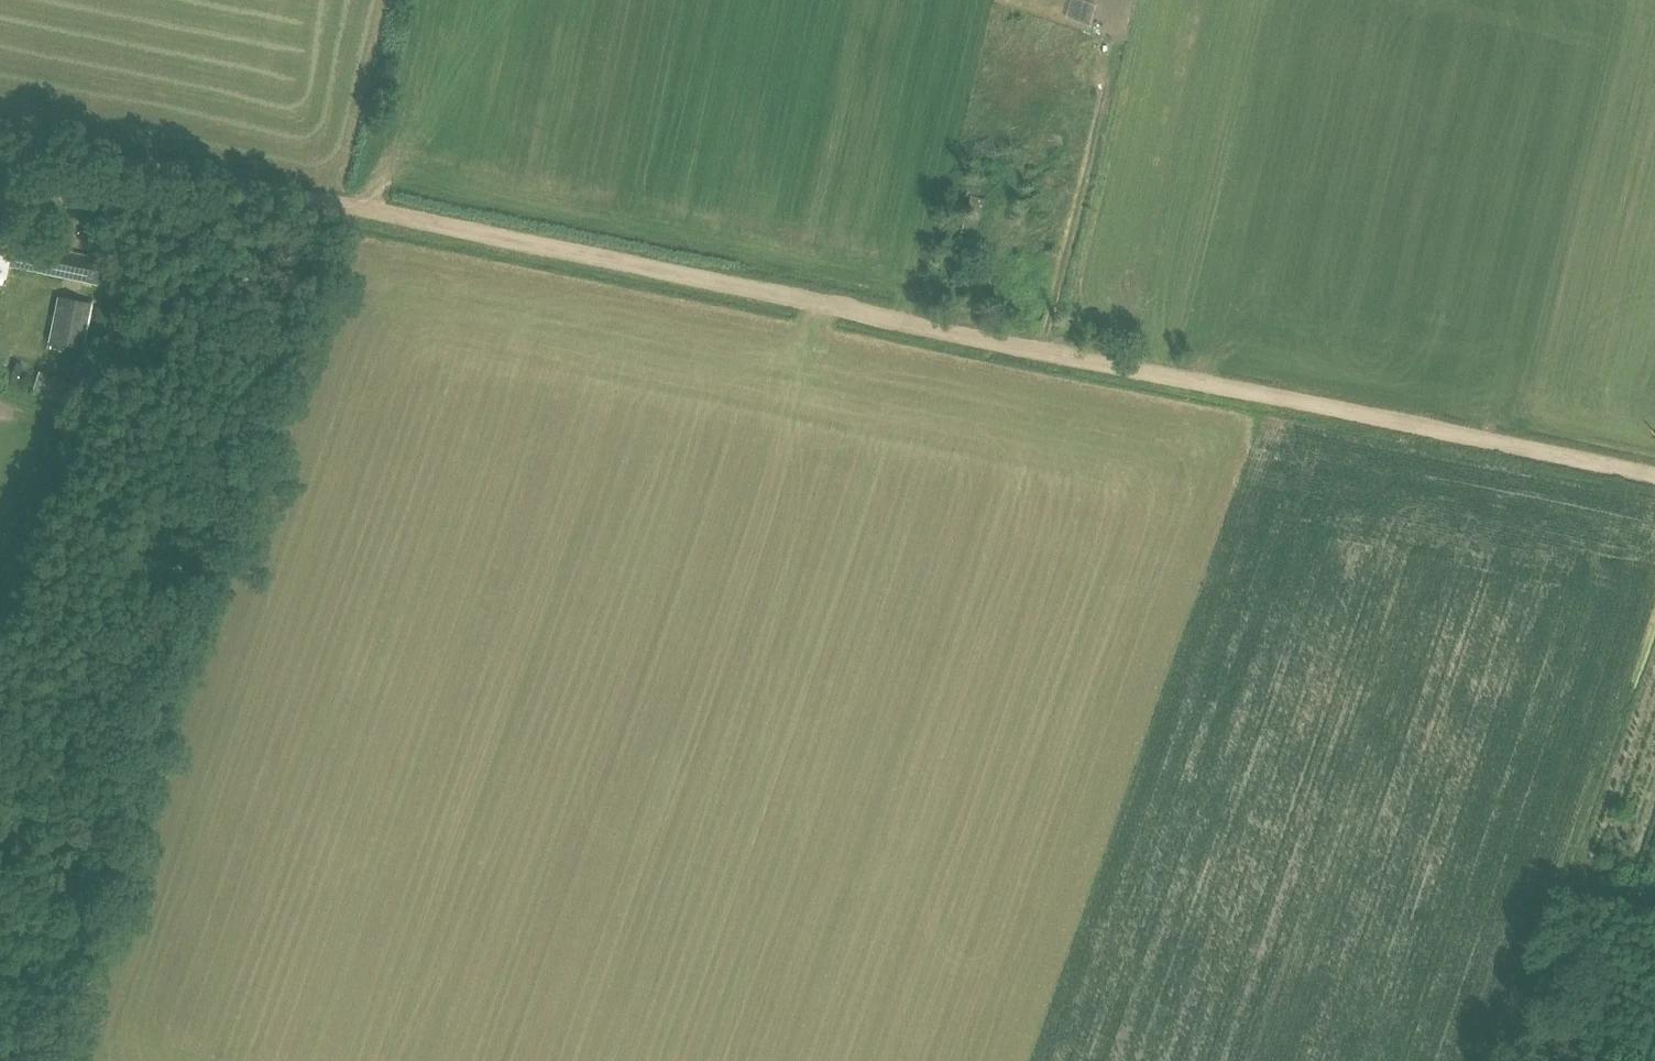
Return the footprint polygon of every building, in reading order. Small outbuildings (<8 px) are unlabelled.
[(5,266),(11,241),(0,239),(0,265),(5,266)] [(101,258),(11,241),(5,266),(95,284),(101,258)] [(83,349),(92,303),(57,296),(48,342),(83,349)]
